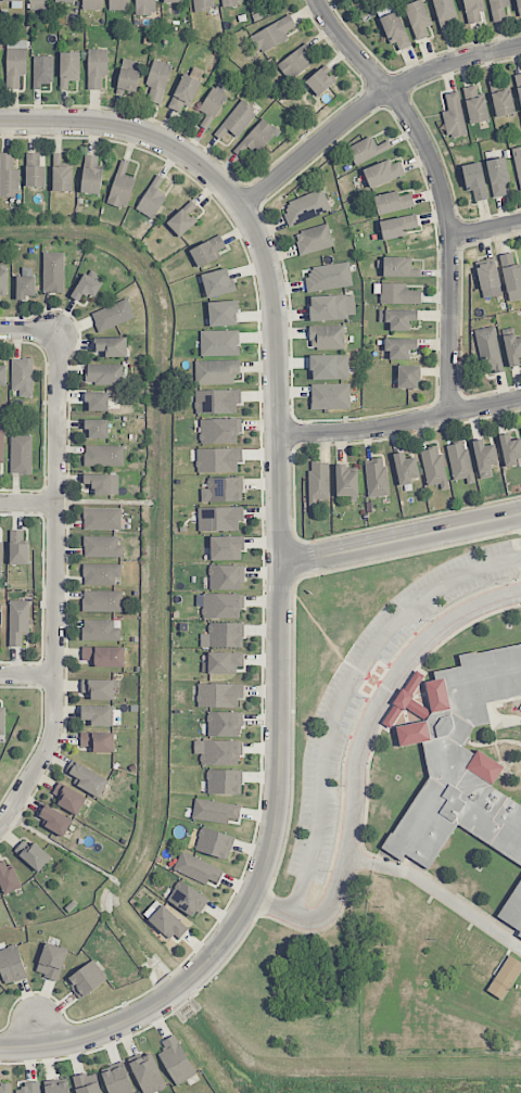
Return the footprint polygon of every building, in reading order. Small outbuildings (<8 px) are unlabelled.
[(11,1),(11,8),(22,8),(22,0),(2,0),(2,1),(11,1)] [(29,10),(49,10),(49,0),(29,0),(29,10)] [(82,10),(102,10),(102,0),(82,0),(82,10)] [(108,10),(129,10),(129,0),(109,0),(108,10)] [(136,15),(156,14),(156,0),(136,0),(136,15)] [(192,11),(213,11),(213,0),(192,0),(192,11)] [(426,26),(430,25),(424,0),(423,0),(405,4),(414,40),(429,37),(426,26)] [(437,22),(456,19),(453,0),(434,0),(437,22)] [(481,22),(480,12),(484,11),(482,0),(463,0),(466,24),(481,22)] [(506,20),(504,7),(509,6),(508,0),(488,0),(491,22),(506,20)] [(392,52),(410,47),(399,11),(382,16),(392,52)] [(288,39),(284,32),(296,27),(291,16),(250,35),(258,53),(288,39)] [(27,40),(7,40),(6,88),(20,89),(20,75),(26,75),(27,40)] [(288,81),(315,62),(303,45),(276,64),(288,81)] [(107,49),(87,50),(88,90),(101,90),(101,77),(108,76),(107,49)] [(68,90),(68,81),(79,81),(80,53),(61,52),(60,90),(68,90)] [(33,89),(42,89),(42,83),(54,83),(53,56),(33,56),(33,89)] [(116,88),(136,92),(142,63),(123,59),(116,88)] [(160,104),(173,65),(154,59),(145,85),(151,87),(147,100),(160,104)] [(319,97),(334,82),(321,67),(305,82),(319,97)] [(184,105),(190,107),(202,81),(183,73),(168,107),(181,113),(184,105)] [(489,121),(485,97),(479,98),(476,85),(463,87),(470,124),(489,121)] [(515,113),(510,89),(491,94),(496,118),(515,113)] [(444,94),(448,110),(442,112),(447,138),(467,133),(458,91),(444,94)] [(214,134),(221,140),(228,130),(237,137),(258,112),(242,99),(214,134)] [(279,131),(263,118),(233,151),(241,158),(251,147),(258,154),(279,131)] [(392,147),(388,140),(376,146),(371,135),(346,148),(356,166),(392,147)] [(512,149),(520,191),(520,147),(512,149)] [(13,169),(14,153),(0,153),(0,196),(20,196),(20,169),(13,169)] [(25,186),(45,187),(46,165),(40,165),(40,153),(26,153),(25,186)] [(53,191),(71,191),(72,163),(61,163),(62,154),(53,154),(53,191)] [(98,155),(84,155),(82,193),(101,194),(102,168),(98,168),(98,155)] [(507,195),(505,186),(510,185),(506,157),(486,160),(492,197),(507,195)] [(129,162),(120,159),(108,203),(126,208),(135,178),(125,175),(129,162)] [(400,161),(386,166),(384,161),(363,170),(370,188),(405,174),(400,161)] [(475,201),(488,199),(481,162),(462,166),(467,191),(473,190),(475,201)] [(164,178),(156,174),(136,209),(153,219),(167,196),(157,190),(164,178)] [(290,225),(331,212),(323,189),(282,202),(290,225)] [(373,197),(378,215),(415,206),(412,193),(398,196),(396,191),(373,197)] [(197,206),(191,200),(167,223),(180,237),(197,221),(190,213),(197,206)] [(404,236),(403,231),(419,228),(416,214),(379,221),(383,240),(404,236)] [(301,256),(334,246),(328,223),(294,233),(301,256)] [(225,248),(220,236),(190,249),(198,267),(220,258),(218,251),(225,248)] [(64,253),(43,253),(43,292),(64,293),(64,253)] [(507,301),(520,299),(520,265),(515,266),(513,253),(501,254),(507,301)] [(383,268),(383,276),(420,277),(421,269),(411,269),(411,258),(377,257),(377,268),(383,268)] [(481,289),(500,286),(496,261),(476,265),(481,289)] [(305,276),(306,290),(352,287),(350,262),(310,266),(311,276),(305,276)] [(235,291),(228,267),(201,275),(208,298),(235,291)] [(71,296),(80,301),(84,293),(94,298),(102,283),(84,273),(71,296)] [(17,298),(36,298),(36,276),(17,276),(17,298)] [(407,284),(374,283),(374,294),(380,294),(380,303),(420,304),(421,291),(407,290),(407,284)] [(347,295),(309,296),(311,321),(348,319),(347,295)] [(135,318),(128,299),(91,312),(98,332),(135,318)] [(209,302),(209,326),(238,325),(237,300),(209,302)] [(417,310),(379,310),(379,322),(390,322),(390,331),(410,331),(410,321),(417,321),(417,310)] [(473,330),(484,375),(504,370),(493,325),(473,330)] [(344,326),(310,326),(310,348),(345,348),(344,326)] [(240,355),(239,330),(200,331),(201,356),(240,355)] [(504,337),(507,367),(520,366),(519,357),(520,357),(520,335),(504,337)] [(127,355),(126,337),(95,338),(95,356),(127,355)] [(417,338),(386,339),(387,360),(409,360),(409,349),(417,349),(417,338)] [(311,355),(311,380),(349,379),(348,354),(311,355)] [(32,358),(11,358),(11,390),(19,390),(19,396),(33,396),(32,358)] [(194,361),(195,385),(234,384),(234,374),(240,373),(240,360),(194,361)] [(123,364),(86,365),(86,385),(124,384),(123,364)] [(419,365),(398,365),(398,388),(419,388),(419,365)] [(350,409),(349,383),(311,384),(311,409),(350,409)] [(196,414),(236,413),(236,404),(241,404),(241,389),(195,390),(196,414)] [(89,411),(108,411),(109,392),(85,392),(85,402),(89,403),(89,411)] [(241,418),(200,419),(200,444),(237,443),(237,434),(242,434),(241,418)] [(108,439),(108,420),(85,419),(85,438),(108,439)] [(520,438),(511,441),(509,433),(498,436),(505,465),(520,462),(520,441),(520,438)] [(10,473),(31,474),(32,436),(11,436),(10,473)] [(472,441),(480,479),(493,476),(491,465),(499,464),(495,444),(484,446),(483,439),(472,441)] [(454,481),(466,478),(467,481),(474,480),(465,441),(446,445),(454,481)] [(124,466),(124,445),(84,445),(84,466),(124,466)] [(425,488),(446,485),(441,447),(421,450),(425,488)] [(237,472),(237,462),(242,462),(242,448),(196,449),(197,472),(237,472)] [(394,453),(398,483),(419,481),(416,457),(405,458),(405,452),(394,453)] [(366,497),(387,496),(386,458),(365,459),(366,497)] [(309,505),(317,505),(317,499),(329,498),(329,462),(309,462),(309,505)] [(336,465),(336,496),(358,496),(358,471),(346,471),(346,464),(336,465)] [(118,475),(84,474),(84,484),(94,484),(94,495),(118,495),(118,475)] [(206,478),(207,488),(201,489),(201,502),(243,501),(242,477),(206,478)] [(198,508),(199,531),(239,530),(238,521),(243,521),(243,506),(198,508)] [(121,530),(121,508),(84,508),(84,529),(121,530)] [(23,530),(10,530),(10,565),(29,564),(29,542),(24,542),(23,530)] [(211,561),(244,560),(243,535),(210,537),(211,561)] [(84,557),(121,557),(120,536),(84,537),(84,557)] [(115,586),(115,577),(121,577),(121,564),(83,564),(83,585),(115,586)] [(209,590),(243,589),(243,565),(209,566),(209,590)] [(122,612),(122,591),(83,591),(82,611),(122,612)] [(202,618),(242,618),(242,594),(203,594),(202,618)] [(29,600),(9,600),(10,647),(22,647),(22,635),(30,635),(29,600)] [(120,640),(120,628),(114,628),(114,620),(82,620),(82,640),(120,640)] [(244,623),(208,622),(208,634),(200,634),(200,647),(243,648),(244,623)] [(434,680),(425,681),(431,721),(396,726),(399,746),(423,743),(427,773),(385,847),(428,872),(455,825),(520,863),(520,644),(458,653),(460,667),(433,671),(434,680)] [(91,667),(124,668),(124,647),(82,647),(82,660),(91,660),(91,667)] [(236,674),(237,667),(243,667),(244,653),(208,652),(208,665),(203,665),(202,673),(236,674)] [(382,723),(391,729),(405,706),(424,718),(430,709),(410,697),(424,675),(415,670),(382,723)] [(113,679),(81,680),(82,693),(90,693),(91,700),(113,699),(113,679)] [(241,684),(198,684),(197,707),(241,707),(241,684)] [(90,726),(113,726),(113,706),(81,706),(81,720),(90,720),(90,726)] [(207,736),(241,737),(242,712),(208,712),(207,736)] [(114,751),(115,733),(80,732),(80,750),(114,751)] [(241,765),(241,741),(194,740),(194,754),(200,754),(200,765),(241,765)] [(100,797),(109,778),(70,761),(66,772),(76,777),(73,785),(100,797)] [(241,795),(242,770),(207,769),(207,794),(241,795)] [(57,805),(77,815),(87,797),(58,782),(52,794),(61,798),(57,805)] [(240,804),(194,799),(192,820),(229,823),(229,821),(238,821),(240,804)] [(48,821),(45,827),(63,837),(73,820),(46,804),(39,816),(48,821)] [(235,837),(201,827),(194,850),(228,860),(235,837)] [(14,850),(38,872),(51,858),(27,836),(14,850)] [(208,879),(218,883),(224,870),(182,851),(173,870),(206,884),(208,879)] [(22,887),(14,867),(8,869),(4,860),(0,862),(0,886),(4,894),(22,887)] [(496,920),(520,934),(520,877),(496,920)] [(196,918),(208,897),(178,880),(167,901),(196,918)] [(175,942),(188,929),(158,900),(145,913),(175,942)] [(68,949),(46,942),(35,973),(58,980),(68,949)] [(17,944),(0,950),(0,969),(5,985),(28,977),(17,944)] [(502,1000),(520,970),(520,962),(509,955),(486,991),(502,1000)] [(108,979),(94,960),(66,979),(79,999),(108,979)] [(196,1074),(174,1034),(162,1042),(166,1050),(158,1054),(175,1086),(196,1074)] [(143,1092),(153,1092),(167,1087),(151,1051),(129,1061),(143,1092)] [(126,1064),(103,1070),(108,1092),(132,1092),(126,1064)] [(76,1092),(101,1092),(95,1071),(72,1078),(76,1092)] [(40,1081),(25,1082),(25,1088),(16,1089),(16,1092),(41,1092),(40,1081)] [(46,1092),(70,1092),(69,1083),(46,1084),(46,1092)]
